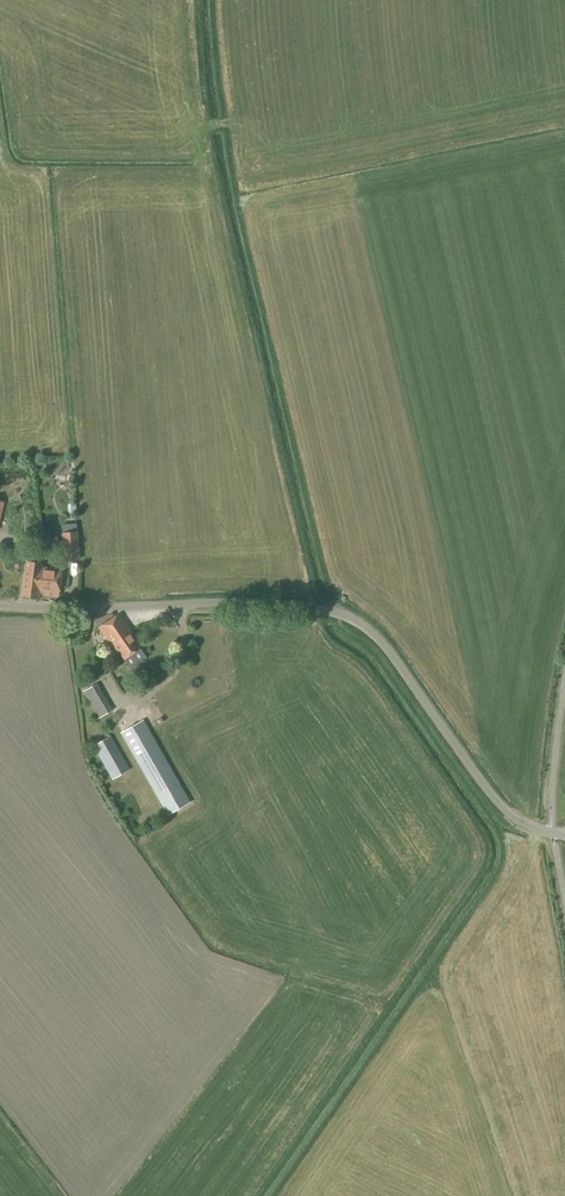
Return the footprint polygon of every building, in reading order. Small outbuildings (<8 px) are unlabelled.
[(78,560),(76,532),(62,533),(64,561),(78,560)] [(61,569),(42,568),(41,567),(41,564),(26,562),(22,597),(39,599),(39,594),(58,596),(61,569)] [(140,648),(130,634),(132,633),(119,614),(97,628),(111,648),(114,646),(123,660),(140,648)] [(98,719),(113,710),(97,683),(82,692),(98,719)] [(168,815),(189,803),(142,720),(121,732),(168,815)] [(112,779),(129,769),(110,736),(93,746),(112,779)]
